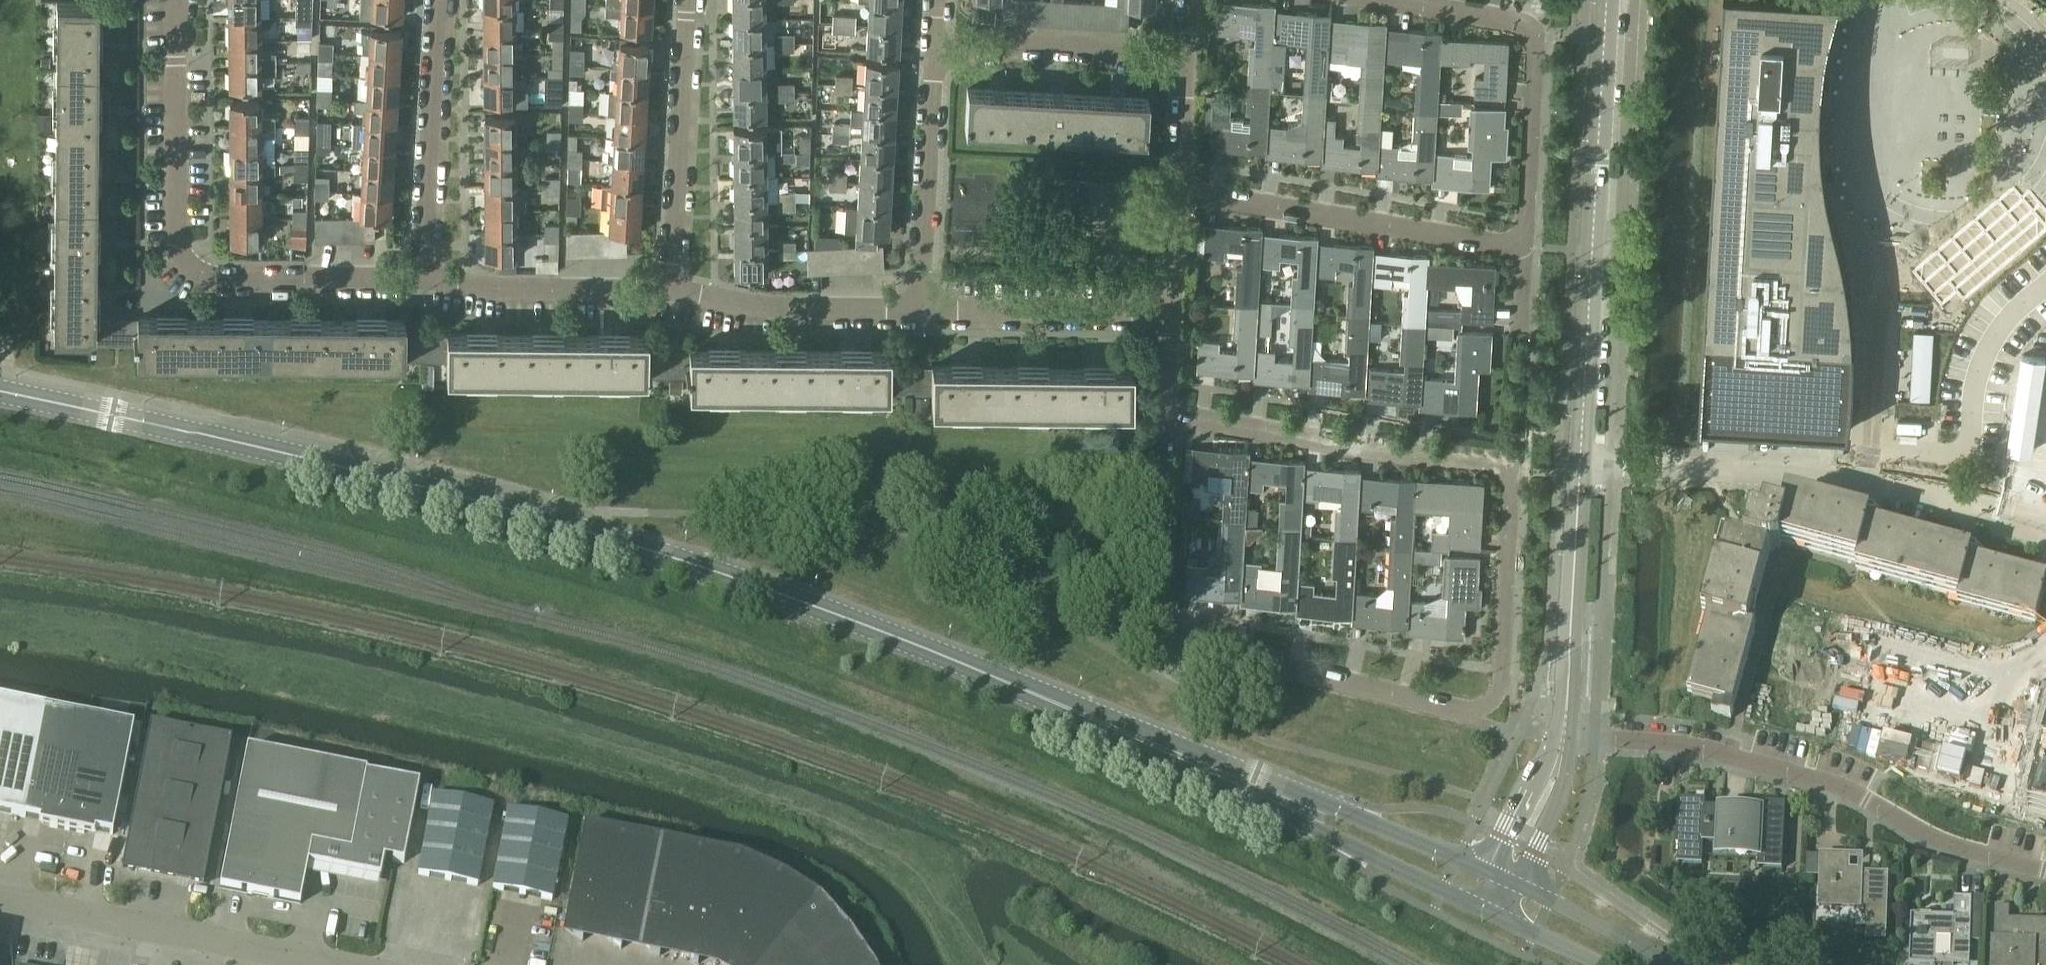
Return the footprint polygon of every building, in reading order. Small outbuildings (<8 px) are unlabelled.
[(57,78),(99,78),(99,49),(97,49),(97,41),(99,41),(99,1),(60,0),(57,0),(57,78)] [(230,17),(260,16),(260,0),(230,0),(230,17)] [(360,13),(402,16),(403,0),(361,0),(360,13)] [(733,18),(765,18),(765,0),(733,0),(733,18)] [(870,0),(868,24),(901,26),(902,2),(870,0)] [(977,8),(997,9),(996,21),(1008,22),(1009,0),(978,0),(977,8)] [(1020,22),(1021,0),(1009,0),(1008,22),(1020,22)] [(1032,23),(1033,0),(1021,0),(1020,22),(1032,23)] [(1044,24),(1045,0),(1033,0),(1032,23),(1044,24)] [(1056,24),(1057,0),(1045,0),(1044,24),(1056,24)] [(1068,25),(1069,0),(1063,0),(1057,0),(1056,24),(1068,25)] [(1068,25),(1080,26),(1081,1),(1069,0),(1068,25)] [(1838,226),(1834,210),(1824,138),(1827,66),(1842,0),(1725,0),(1701,421),(1850,430),(1856,361),(1852,293),(1838,226)] [(1080,26),(1092,26),(1093,2),(1081,1),(1080,26)] [(572,11),(571,30),(582,30),(582,17),(586,11),(586,2),(572,2),(572,11)] [(1092,26),(1104,27),(1105,2),(1093,2),(1092,26)] [(1104,27),(1116,28),(1117,3),(1105,2),(1104,27)] [(1252,43),(1249,83),(1272,84),(1274,41),(1275,41),(1276,17),(1277,4),(1243,2),(1242,9),(1219,8),(1218,33),(1257,35),(1256,44),(1252,43)] [(1117,3),(1116,28),(1128,28),(1130,4),(1117,3)] [(652,6),(606,4),(605,14),(621,15),(621,29),(651,30),(652,6)] [(300,6),(300,15),(313,15),(313,7),(300,6)] [(484,8),(484,31),(514,31),(514,7),(484,8)] [(1272,84),(1272,90),(1283,91),(1286,43),(1308,44),(1305,92),(1328,93),(1329,80),(1330,66),(1330,62),(1331,50),(1332,26),(1332,20),(1333,13),(1300,12),(1300,16),(1298,16),(1298,18),(1276,17),(1275,41),(1274,41),(1272,84)] [(834,14),(833,22),(856,24),(857,15),(834,14)] [(313,15),(300,15),(299,23),(313,24),(313,15)] [(260,16),(230,17),(230,40),(261,39),(260,26),(268,26),(268,16),(260,16)] [(733,18),(733,42),(765,42),(765,18),(733,18)] [(550,21),(550,30),(563,30),(563,21),(550,21)] [(1331,50),(1330,62),(1363,63),(1363,67),(1361,102),(1383,103),(1386,60),(1387,35),(1388,29),(1388,23),(1354,21),(1354,28),(1332,26),(1331,50)] [(856,24),(833,22),(833,31),(856,32),(856,24)] [(901,26),(868,24),(867,48),(866,48),(866,49),(899,51),(901,26)] [(363,42),(363,52),(400,54),(401,30),(371,29),(370,43),(363,42)] [(563,30),(550,30),(550,39),(563,39),(563,30)] [(1387,35),(1386,60),(1424,62),(1424,71),(1418,71),(1416,110),(1439,111),(1439,100),(1440,86),(1441,61),(1442,61),(1443,38),(1444,32),(1410,30),(1410,37),(1387,35)] [(484,31),(484,54),(515,54),(514,31),(484,31)] [(777,33),(777,42),(794,42),(794,33),(777,33)] [(1443,38),(1442,61),(1470,62),(1471,56),(1486,57),(1485,75),(1477,75),(1476,97),(1507,98),(1510,41),(1443,38)] [(261,39),(230,40),(230,63),(275,63),(275,52),(261,52),(261,39)] [(320,42),(320,50),(333,51),(334,42),(320,42)] [(733,42),(733,67),(766,67),(765,42),(733,42)] [(794,42),(777,42),(778,51),(794,50),(794,42)] [(299,43),(298,62),(312,63),(312,43),(299,43)] [(614,56),(613,66),(649,68),(650,44),(620,43),(619,56),(614,56)] [(333,51),(320,50),(319,59),(333,59),(333,51)] [(363,52),(362,62),(369,62),(369,76),(399,77),(400,54),(363,52)] [(484,54),(485,77),(515,77),(523,77),(523,54),(515,54),(484,54)] [(571,56),(570,64),(585,64),(585,56),(571,56)] [(866,61),(865,84),(897,86),(899,61),(865,59),(865,61),(866,61)] [(275,63),(230,63),(230,87),(261,87),(261,74),(275,74),(275,63)] [(585,64),(570,64),(570,73),(584,73),(585,64)] [(618,76),(617,90),(647,91),(649,68),(613,66),(612,76),(618,76)] [(733,67),(733,92),(766,91),(766,67),(733,67)] [(549,68),(549,76),(562,77),(563,68),(549,68)] [(836,74),(836,83),(853,84),(853,75),(836,74)] [(369,76),(367,99),(397,101),(399,77),(369,76)] [(562,77),(549,76),(549,85),(562,85),(562,77)] [(515,77),(485,77),(485,101),(515,101),(515,77)] [(57,78),(56,144),(98,144),(98,115),(97,116),(97,107),(98,107),(99,78),(57,78)] [(778,82),(778,91),(794,91),(795,82),(778,82)] [(853,84),(836,83),(835,92),(852,92),(853,84)] [(1234,150),(1268,151),(1269,126),(1272,90),(1272,84),(1249,83),(1247,112),(1252,113),(1252,122),(1243,121),(1244,119),(1230,118),(1231,96),(1214,95),(1212,142),(1235,144),(1234,150)] [(865,84),(863,109),(896,111),(897,86),(865,84)] [(1440,86),(1439,100),(1447,100),(1448,86),(1440,86)] [(318,88),(318,97),(332,97),(332,89),(318,88)] [(966,128),(1026,131),(1028,91),(968,88),(966,128)] [(608,113),(616,113),(646,115),(647,91),(617,90),(609,89),(608,113)] [(766,91),(733,92),(733,116),(767,116),(767,114),(766,114),(766,91)] [(794,91),(778,91),(778,99),(794,100),(794,91)] [(1026,131),(1086,134),(1088,95),(1028,91),(1026,131)] [(1269,126),(1268,151),(1290,153),(1290,158),(1324,161),(1327,117),(1328,99),(1328,93),(1305,92),(1304,121),(1289,127),(1269,126)] [(1088,95),(1086,134),(1147,138),(1149,98),(1088,95)] [(332,97),(318,97),(318,105),(332,105),(332,97)] [(367,110),(366,122),(396,124),(397,101),(367,99),(355,98),(354,110),(367,110)] [(230,101),(231,125),(276,125),(276,115),(261,115),(261,102),(230,101)] [(1440,101),(1439,113),(1451,113),(1452,102),(1440,101)] [(569,102),(569,111),(583,111),(584,103),(569,102)] [(1327,117),(1324,161),(1346,162),(1345,168),(1378,170),(1379,170),(1381,143),(1382,129),(1383,108),(1383,103),(1361,102),(1358,140),(1362,140),(1362,146),(1344,145),(1345,136),(1336,135),(1337,117),(1327,117)] [(1436,153),(1435,179),(1457,180),(1457,186),(1490,188),(1492,157),(1507,157),(1509,126),(1505,126),(1506,108),(1472,107),(1470,146),(1474,146),(1474,155),(1436,153)] [(863,109),(862,133),(895,135),(896,111),(863,109)] [(1381,143),(1379,170),(1402,171),(1401,177),(1435,179),(1436,153),(1439,111),(1416,110),(1414,138),(1399,145),(1394,144),(1381,143)] [(583,111),(569,111),(569,119),(583,120),(583,111)] [(616,113),(614,137),(645,138),(646,115),(616,113)] [(485,115),(485,140),(515,140),(515,115),(485,115)] [(297,116),(296,125),(310,125),(310,116),(297,116)] [(366,122),(364,146),(394,148),(396,124),(366,122)] [(50,123),(39,123),(39,133),(50,133),(50,123)] [(833,123),(833,131),(850,132),(850,124),(833,123)] [(231,125),(231,149),(261,149),(261,135),(276,135),(276,125),(231,125)] [(734,126),(734,152),(766,152),(778,152),(782,152),(782,126),(734,126)] [(547,130),(547,139),(561,140),(561,130),(547,130)] [(850,132),(833,131),(832,140),(849,141),(850,132)] [(862,133),(861,157),(893,159),(895,135),(862,133)] [(317,135),(317,144),(330,145),(331,136),(317,135)] [(800,135),(800,151),(810,151),(811,135),(800,135)] [(608,160),(613,160),(643,162),(645,138),(614,137),(614,150),(608,150),(608,160)] [(485,140),(485,163),(516,163),(515,140),(485,140)] [(56,144),(56,211),(97,211),(98,182),(96,182),(96,173),(98,174),(98,144),(56,144)] [(330,145),(317,144),(317,152),(330,153),(330,145)] [(364,146),(363,169),(393,171),(394,148),(364,146)] [(309,149),(295,148),(295,158),(309,159),(309,149)] [(231,149),(231,172),(261,172),(273,172),(273,163),(261,163),(261,149),(231,149)] [(568,149),(568,158),(582,158),(582,150),(568,149)] [(734,152),(734,176),(766,176),(766,152),(734,152)] [(861,157),(859,182),(892,183),(893,159),(861,157)] [(582,158),(568,158),(568,166),(581,166),(582,158)] [(613,160),(612,183),(642,185),(643,162),(613,160)] [(295,162),(295,171),(308,171),(309,163),(295,162)] [(485,163),(485,186),(516,186),(516,163),(485,163)] [(363,169),(361,192),(392,194),(393,171),(363,169)] [(308,171),(295,171),(294,179),(308,180),(308,171)] [(231,172),(231,195),(261,195),(261,172),(231,172)] [(831,172),(830,180),(847,181),(847,173),(831,172)] [(546,176),(546,186),(560,186),(560,177),(546,176)] [(734,176),(734,200),(767,200),(779,200),(796,200),(795,191),(779,191),(779,176),(766,176),(734,176)] [(847,181),(830,180),(830,189),(846,189),(847,181)] [(316,182),(316,190),(329,191),(329,182),(316,182)] [(859,182),(858,206),(890,208),(892,183),(859,182)] [(600,206),(610,206),(641,208),(642,185),(612,183),(612,184),(602,183),(600,206)] [(485,186),(486,209),(516,209),(526,209),(526,186),(516,186),(485,186)] [(560,186),(546,186),(546,193),(560,194),(560,186)] [(1914,271),(1942,305),(1957,292),(1964,300),(2025,248),(2045,231),(2045,209),(2044,206),(2031,190),(2023,197),(2014,187),(1945,245),(1914,271)] [(329,191),(316,190),(315,199),(329,199),(329,191)] [(361,192),(360,216),(363,216),(375,217),(390,218),(392,194),(361,192)] [(231,195),(231,218),(261,218),(261,195),(231,195)] [(304,196),(292,196),(292,204),(304,204),(304,196)] [(567,196),(567,204),(580,205),(581,196),(567,196)] [(734,200),(734,225),(767,225),(767,200),(734,200)] [(796,200),(779,200),(779,208),(796,208),(796,200)] [(580,205),(567,204),(566,213),(580,213),(580,205)] [(846,205),(845,230),(857,231),(856,246),(857,246),(870,245),(876,245),(876,232),(889,233),(890,208),(858,206),(846,205)] [(614,231),(627,231),(639,232),(641,208),(610,206),(609,230),(614,231)] [(294,209),(293,218),(307,219),(307,209),(294,209)] [(486,209),(486,232),(516,232),(516,209),(486,209)] [(56,211),(55,278),(97,278),(97,249),(96,249),(96,241),(97,241),(97,211),(56,211)] [(360,216),(351,217),(351,241),(363,240),(363,216),(360,216)] [(375,217),(363,216),(363,240),(375,240),(375,227),(375,217)] [(328,241),(327,217),(315,217),(315,241),(328,241)] [(339,217),(327,217),(328,241),(339,241),(339,217)] [(351,217),(339,217),(339,241),(351,241),(351,217)] [(261,218),(231,218),(231,242),(261,242),(261,218)] [(545,223),(545,232),(559,232),(559,223),(545,223)] [(1238,267),(1236,306),(1259,307),(1260,301),(1262,265),(1263,239),(1264,227),(1207,224),(1205,256),(1225,257),(1226,248),(1244,249),(1243,267),(1238,267)] [(734,225),(734,249),(767,249),(767,225),(734,225)] [(307,227),(291,227),(291,246),(307,246),(307,241),(307,227)] [(609,231),(603,231),(603,255),(615,254),(614,231),(609,230),(609,231)] [(580,255),(579,231),(567,231),(567,255),(580,255)] [(591,231),(579,231),(580,255),(591,255),(591,231)] [(603,231),(591,231),(591,255),(603,255),(603,231)] [(627,231),(614,231),(615,254),(627,254),(627,231)] [(516,232),(486,232),(486,257),(496,256),(496,268),(516,268),(516,256),(516,232)] [(559,232),(545,232),(545,240),(559,240),(559,232)] [(1294,303),(1315,304),(1317,274),(1318,249),(1319,237),(1286,235),(1285,241),(1263,239),(1262,265),(1282,266),(1283,257),(1301,258),(1300,277),(1295,277),(1294,303)] [(779,240),(779,249),(796,249),(796,240),(779,240)] [(1349,312),(1370,314),(1372,284),(1374,258),(1374,246),(1340,244),(1340,250),(1318,249),(1317,274),(1337,276),(1338,266),(1356,267),(1355,286),(1350,286),(1349,312)] [(870,245),(857,246),(859,270),(871,269),(870,245)] [(876,245),(870,245),(871,269),(883,269),(882,245),(876,245)] [(845,246),(833,247),(834,271),(846,270),(845,246)] [(856,246),(845,246),(846,270),(859,270),(857,246),(856,246)] [(833,247),(821,248),(822,272),(834,271),(833,247)] [(822,272),(821,248),(808,248),(809,272),(822,272)] [(767,249),(734,249),(735,274),(767,274),(768,272),(767,272),(767,249)] [(796,249),(779,249),(779,257),(796,257),(796,249)] [(1405,295),(1404,322),(1426,323),(1427,308),(1429,284),(1430,262),(1430,255),(1396,253),(1396,260),(1374,258),(1372,284),(1393,285),(1393,276),(1411,277),(1410,295),(1405,295)] [(1426,323),(1426,324),(1436,324),(1464,326),(1464,321),(1494,322),(1497,265),(1440,262),(1430,262),(1429,284),(1458,286),(1458,280),(1473,281),(1472,299),(1463,299),(1463,310),(1427,308),(1426,323)] [(54,334),(91,335),(96,335),(96,316),(97,315),(95,315),(95,307),(97,307),(97,278),(55,278),(54,334)] [(1259,307),(1258,333),(1272,334),(1274,302),(1260,301),(1259,307)] [(1257,350),(1256,375),(1278,376),(1278,382),(1296,383),(1310,384),(1312,358),(1315,304),(1294,303),(1291,344),(1296,345),(1295,361),(1276,360),(1276,351),(1257,350)] [(1222,373),(1256,375),(1257,350),(1258,333),(1259,307),(1236,306),(1235,335),(1239,335),(1238,350),(1220,349),(1221,340),(1200,339),(1199,365),(1222,367),(1222,373)] [(1312,358),(1310,384),(1333,385),(1333,391),(1366,393),(1367,367),(1370,314),(1349,312),(1346,353),(1351,354),(1351,361),(1312,358)] [(92,344),(139,344),(139,317),(96,316),(96,335),(91,335),(91,338),(92,338),(92,344)] [(138,359),(216,359),(216,317),(187,317),(187,318),(179,318),(179,317),(139,317),(139,344),(138,359)] [(216,359),(283,360),(283,318),(254,317),(254,319),(245,319),(245,317),(216,317),(216,359)] [(283,360),(350,360),(350,318),(321,318),(321,320),(312,319),(312,318),(283,318),(283,360)] [(406,361),(406,360),(407,333),(407,319),(387,319),(387,320),(379,320),(379,318),(350,318),(350,360),(406,361)] [(1367,367),(1366,393),(1389,394),(1389,401),(1422,403),(1423,377),(1426,335),(1426,324),(1426,323),(1404,322),(1402,363),(1406,363),(1406,370),(1367,367)] [(1426,324),(1426,335),(1435,336),(1436,324),(1426,324)] [(1423,377),(1422,403),(1445,404),(1445,410),(1478,412),(1480,369),(1491,370),(1493,332),(1460,331),(1457,379),(1423,377)] [(1914,331),(1911,399),(1931,400),(1935,332),(1914,331)] [(406,360),(448,360),(449,333),(448,333),(407,333),(406,360)] [(448,375),(526,376),(526,334),(497,333),(497,335),(489,335),(489,333),(449,333),(448,360),(448,375)] [(526,376),(592,376),(593,334),(564,334),(564,335),(555,335),(555,334),(526,334),(526,376)] [(648,377),(648,376),(649,340),(648,340),(648,335),(630,335),(630,336),(621,336),(621,335),(593,334),(592,376),(648,377)] [(648,376),(690,377),(691,349),(690,349),(651,349),(652,340),(649,340),(648,376)] [(690,391),(768,392),(768,350),(739,349),(739,351),(731,351),(731,349),(691,349),(690,377),(690,391)] [(768,392),(834,392),(834,350),(806,350),(806,351),(797,351),(797,350),(768,350),(768,392)] [(890,393),(890,392),(891,365),(891,351),(872,350),(872,352),(863,352),(863,350),(834,350),(834,392),(890,393)] [(272,364),(263,363),(263,372),(272,372),(272,364)] [(890,392),(933,393),(932,365),(891,365),(890,392)] [(932,407),(1010,408),(1011,366),(982,365),(982,367),(973,367),(973,365),(933,365),(932,365),(933,393),(932,407)] [(1010,408),(1076,408),(1077,366),(1048,366),(1048,368),(1039,368),(1039,366),(1011,366),(1010,408)] [(1077,366),(1076,408),(1133,409),(1133,367),(1114,367),(1114,368),(1106,368),(1106,367),(1077,366)] [(424,374),(424,385),(433,385),(433,374),(424,374)] [(683,377),(671,377),(671,388),(683,388),(683,377)] [(926,394),(913,394),(913,405),(926,405),(926,394)] [(1194,454),(1192,479),(1209,480),(1208,488),(1226,489),(1224,517),(1247,518),(1249,489),(1250,463),(1251,451),(1218,449),(1218,455),(1194,454)] [(1250,463),(1249,489),(1265,490),(1265,481),(1288,483),(1287,497),(1282,496),(1282,500),(1281,526),(1301,527),(1303,498),(1305,473),(1306,473),(1306,470),(1306,467),(1307,461),(1274,459),(1274,465),(1250,463)] [(1305,473),(1303,498),(1320,499),(1320,497),(1343,498),(1343,507),(1337,507),(1336,510),(1335,535),(1358,536),(1360,509),(1361,482),(1362,482),(1362,477),(1362,470),(1329,468),(1329,474),(1306,473),(1305,473)] [(1361,482),(1360,509),(1376,510),(1377,501),(1398,503),(1398,511),(1398,516),(1393,516),(1392,544),(1412,546),(1414,510),(1415,508),(1417,480),(1385,478),(1384,483),(1362,482),(1361,482)] [(1417,480),(1415,508),(1453,510),(1452,513),(1451,532),(1434,531),(1433,549),(1451,550),(1451,545),(1481,547),(1485,484),(1417,480)] [(1857,565),(1857,566),(1960,593),(1958,599),(2037,620),(2043,598),(2045,599),(2045,582),(2045,584),(1970,564),(1971,558),(1869,531),(1870,525),(1791,504),(1787,518),(1766,512),(1763,523),(1752,520),(1748,535),(1740,540),(1739,543),(1728,540),(1707,619),(1713,621),(1692,698),(1715,704),(1712,715),(1731,720),(1755,630),(1749,628),(1770,551),(1773,552),(1781,548),(1781,545),(1857,565)] [(1210,597),(1242,598),(1244,561),(1247,518),(1224,517),(1222,557),(1221,574),(1208,573),(1208,565),(1187,563),(1186,589),(1210,590),(1210,597)] [(1303,524),(1303,533),(1311,533),(1312,524),(1303,524)] [(1243,583),(1242,598),(1266,600),(1265,606),(1297,608),(1298,583),(1301,527),(1281,526),(1278,568),(1283,568),(1283,575),(1262,574),(1262,562),(1244,561),(1243,583)] [(1321,616),(1353,618),(1355,592),(1358,536),(1335,535),(1333,577),(1314,584),(1298,583),(1297,608),(1322,609),(1321,616)] [(1377,625),(1408,627),(1410,601),(1409,601),(1412,546),(1392,544),(1389,587),(1379,593),(1355,592),(1353,618),(1377,619),(1377,625)] [(1433,549),(1433,561),(1442,562),(1443,550),(1433,549)] [(1410,601),(1408,627),(1432,628),(1432,634),(1465,636),(1465,627),(1466,627),(1467,623),(1466,622),(1467,605),(1482,606),(1483,588),(1479,588),(1481,557),(1447,555),(1445,596),(1431,602),(1410,601)] [(50,824),(49,828),(84,835),(84,831),(112,836),(134,728),(0,702),(0,814),(50,824)] [(123,868),(123,867),(202,883),(204,884),(231,743),(150,727),(123,868)] [(2029,801),(2028,801),(2028,802),(2029,802),(2027,807),(2028,808),(2029,807),(2031,799),(2045,807),(2045,740),(2044,747),(2043,747),(2043,749),(2037,774),(2036,774),(2035,776),(2036,777),(2029,801)] [(220,889),(300,905),(308,865),(380,880),(384,861),(404,865),(420,786),(366,775),(367,773),(247,750),(220,889)] [(432,797),(418,876),(477,887),(492,809),(432,797)] [(1679,801),(1677,846),(1679,846),(1678,861),(1702,862),(1703,856),(1758,859),(1758,869),(1782,870),(1785,806),(1761,804),(1761,813),(1705,810),(1705,801),(1681,800),(1681,801),(1679,801)] [(508,812),(492,890),(551,902),(567,823),(508,812)] [(584,935),(603,939),(622,840),(584,828),(564,931),(582,943),(582,942),(580,941),(584,935)] [(641,946),(642,946),(661,848),(660,848),(623,835),(622,840),(603,939),(621,950),(619,948),(623,942),(641,946)] [(680,954),(699,856),(699,855),(661,843),(660,848),(661,848),(642,946),(659,958),(659,957),(657,956),(661,950),(680,954)] [(718,961),(738,863),(737,863),(700,850),(699,855),(699,856),(680,954),(697,964),(698,964),(696,964),(700,958),(718,961)] [(1867,908),(1866,941),(1886,942),(1888,874),(1847,872),(1848,857),(1821,856),(1819,907),(1867,908)] [(816,904),(815,903),(780,876),(778,880),(738,858),(737,863),(738,863),(718,961),(721,964),(765,964),(816,904)] [(1972,899),(1954,898),(1954,917),(1911,916),(1909,964),(1935,964),(1938,964),(1952,964),(1952,962),(1953,962),(1954,959),(1969,959),(1972,899)] [(850,933),(845,936),(819,899),(815,903),(816,904),(765,964),(866,964),(850,933)] [(2009,919),(2009,908),(1995,907),(1993,964),(2045,964),(2045,921),(2009,919)]
